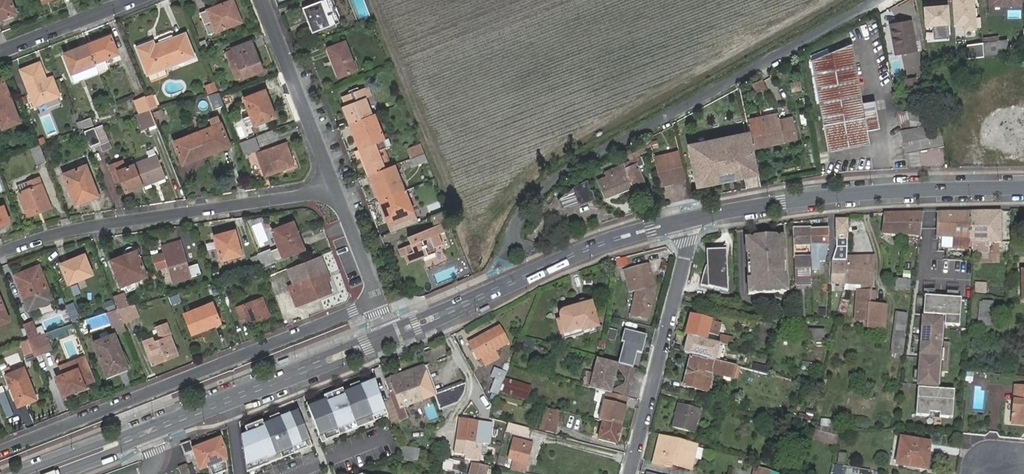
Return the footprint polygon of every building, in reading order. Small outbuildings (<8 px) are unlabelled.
[(17,14),(11,0),(0,0),(0,20),(17,14)] [(237,7),(235,0),(228,0),(201,10),(210,33),(239,21),(234,9),(237,7)] [(335,0),(323,0),(306,6),(315,32),(343,22),(335,0)] [(343,22),(347,21),(339,0),(335,0),(343,22)] [(361,18),(368,16),(363,0),(355,0),(361,18)] [(953,26),(963,26),(964,31),(977,30),(974,0),(951,0),(953,26)] [(989,13),(1007,13),(1006,6),(1019,6),(1019,0),(989,0),(989,13)] [(946,4),(921,6),(923,26),(931,25),(932,40),(949,39),(946,4)] [(890,25),(893,40),(898,39),(900,52),(915,50),(909,21),(890,25)] [(109,32),(60,52),(69,74),(118,54),(109,32)] [(163,43),(171,66),(194,57),(186,35),(163,43)] [(1008,39),(996,41),(981,43),(982,57),(998,55),(1010,54),(1008,39)] [(137,48),(147,74),(149,74),(152,81),(168,75),(165,68),(171,66),(163,43),(155,46),(153,42),(137,48)] [(237,59),(244,78),(264,71),(253,43),(228,53),(232,62),(237,59)] [(329,49),(339,77),(356,71),(346,43),(329,49)] [(982,57),(981,43),(966,45),(967,59),(982,57)] [(864,117),(861,104),(849,45),(809,61),(828,153),(870,145),(867,131),(879,129),(876,114),(864,117)] [(239,80),(244,78),(237,59),(232,62),(239,80)] [(45,81),(39,64),(21,72),(34,106),(58,96),(51,79),(45,81)] [(18,123),(0,77),(0,130),(18,123)] [(916,79),(906,81),(908,88),(918,86),(916,79)] [(762,80),(753,84),(756,92),(765,87),(762,80)] [(216,91),(213,82),(203,85),(206,95),(216,91)] [(756,92),(753,84),(745,88),(748,95),(751,94),(754,105),(759,104),(756,92)] [(350,121),(351,124),(373,116),(367,100),(372,98),(368,88),(360,91),(355,93),(356,96),(353,97),(352,94),(351,95),(343,97),(346,106),(345,107),(345,108),(350,121)] [(355,93),(360,91),(359,89),(350,92),(351,95),(352,94),(353,97),(356,96),(355,93)] [(221,105),(216,91),(206,95),(211,108),(221,105)] [(247,101),(253,118),(256,126),(257,127),(275,120),(269,106),(272,104),(268,93),(247,101)] [(152,96),(146,98),(150,109),(155,107),(152,96)] [(146,98),(135,101),(140,114),(142,113),(151,111),(150,109),(146,98)] [(873,102),(861,104),(864,117),(876,114),(873,102)] [(278,119),(272,104),(269,106),(275,120),(278,119)] [(906,109),(898,110),(906,153),(933,146),(933,147),(943,145),(939,125),(929,127),(925,112),(930,111),(929,105),(911,109),(912,111),(910,111),(909,108),(906,109)] [(156,124),(164,120),(159,109),(151,112),(156,124)] [(151,112),(151,111),(142,113),(147,128),(156,125),(156,124),(151,112)] [(362,151),(385,142),(375,115),(373,116),(351,124),(362,151)] [(755,147),(798,139),(794,118),(780,120),(779,115),(748,120),(755,147)] [(89,117),(76,122),(78,129),(92,124),(89,117)] [(213,129),(198,134),(205,152),(219,146),(220,151),(230,147),(219,117),(210,120),(213,129)] [(256,126),(253,118),(244,121),(247,129),(256,126)] [(83,130),(90,148),(99,145),(101,151),(110,147),(101,123),(83,130)] [(205,152),(198,134),(174,143),(182,165),(192,162),(191,157),(205,152)] [(705,145),(691,148),(701,189),(761,175),(755,147),(751,134),(726,140),(727,143),(706,148),(705,145)] [(262,149),(258,138),(244,144),(247,155),(262,149)] [(388,149),(385,142),(362,151),(370,174),(385,169),(379,152),(388,149)] [(46,161),(39,144),(30,148),(36,165),(46,161)] [(255,156),(262,176),(291,165),(284,145),(255,156)] [(415,158),(426,153),(423,146),(412,151),(415,158)] [(624,149),(591,166),(594,170),(626,154),(624,149)] [(921,164),(941,167),(942,160),(929,158),(930,150),(923,149),(921,164)] [(392,166),(386,150),(379,152),(385,169),(392,166)] [(429,161),(426,153),(415,158),(410,159),(413,167),(429,161)] [(681,153),(656,159),(661,181),(675,177),(676,182),(688,178),(681,153)] [(597,174),(603,196),(631,188),(632,190),(644,187),(639,169),(652,166),(649,155),(624,161),(625,164),(596,171),(597,174)] [(134,165),(142,186),(164,177),(156,156),(134,165)] [(125,192),(142,186),(134,165),(129,166),(127,161),(124,163),(123,160),(109,164),(113,173),(117,171),(125,192)] [(58,173),(72,206),(97,196),(82,163),(58,173)] [(380,199),(404,190),(394,165),(392,166),(385,169),(370,174),(380,199)] [(661,181),(663,188),(689,181),(688,178),(676,182),(675,177),(661,181)] [(37,210),(50,205),(40,178),(28,183),(30,190),(20,193),(29,216),(38,212),(37,210)] [(422,191),(436,186),(434,180),(420,185),(422,191)] [(595,198),(589,180),(585,182),(581,184),(569,191),(560,199),(563,209),(595,198)] [(30,190),(28,183),(18,187),(20,193),(30,190)] [(412,211),(404,190),(380,199),(388,221),(412,211)] [(448,211),(444,200),(429,206),(433,217),(448,211)] [(435,224),(451,218),(448,211),(433,217),(435,224)] [(939,237),(972,239),(972,211),(937,212),(939,237)] [(972,211),(972,239),(1001,241),(1001,211),(972,211)] [(886,233),(923,236),(922,212),(885,212),(886,233)] [(922,212),(923,236),(939,237),(937,212),(922,212)] [(847,220),(837,220),(836,246),(832,260),(831,283),(845,283),(846,261),(846,256),(847,220)] [(292,222),(271,230),(278,249),(282,257),(282,258),(303,249),(292,222)] [(413,243),(411,244),(397,249),(401,257),(404,256),(406,263),(436,253),(434,248),(443,245),(439,235),(445,233),(442,224),(425,230),(426,233),(412,238),(413,243)] [(810,227),(792,227),(792,245),(810,245),(810,229),(810,227)] [(810,245),(810,253),(823,253),(823,228),(810,229),(810,245)] [(408,237),(411,244),(413,243),(412,238),(426,233),(425,230),(408,237)] [(214,236),(220,260),(240,255),(235,235),(226,237),(225,234),(214,236)] [(784,236),(746,238),(747,251),(751,251),(752,278),(748,279),(749,292),(787,290),(786,277),(783,277),(782,249),(785,249),(784,236)] [(177,240),(160,246),(172,281),(199,272),(195,263),(186,266),(177,240)] [(724,273),(726,243),(722,245),(716,249),(715,249),(713,251),(712,252),(708,257),(704,262),(700,273),(697,284),(723,294),(724,284),(721,284),(722,272),(724,273)] [(111,263),(120,288),(147,278),(137,251),(133,249),(129,250),(128,252),(127,254),(127,257),(111,263)] [(278,249),(270,252),(270,250),(257,255),(263,270),(276,265),(274,260),(282,257),(278,249)] [(810,256),(792,255),(792,258),(792,282),(809,282),(810,256)] [(875,255),(846,256),(846,261),(845,283),(873,287),(875,255)] [(61,264),(68,283),(91,275),(84,256),(61,264)] [(319,257),(288,270),(294,285),(288,287),(296,307),(330,293),(326,282),(329,281),(319,257)] [(28,312),(54,302),(39,266),(14,276),(28,312)] [(646,267),(627,272),(633,293),(628,318),(645,321),(650,297),(648,289),(652,288),(646,267)] [(627,272),(622,274),(628,295),(633,293),(627,272)] [(909,290),(910,279),(894,278),(893,289),(909,290)] [(867,321),(867,328),(883,329),(886,308),(874,306),(869,306),(871,293),(859,292),(855,320),(867,321)] [(113,298),(118,309),(127,307),(122,294),(113,298)] [(962,297),(924,295),(915,414),(951,417),(953,390),(939,389),(944,325),(960,326),(962,297)] [(107,310),(115,307),(112,299),(104,302),(107,310)] [(237,308),(240,317),(245,315),(249,323),(268,316),(262,299),(237,308)] [(990,326),(992,300),(979,299),(977,325),(990,326)] [(9,321),(0,300),(0,325),(9,321)] [(562,313),(563,318),(559,320),(564,337),(577,333),(578,336),(597,330),(589,303),(587,301),(585,301),(583,301),(581,302),(580,304),(579,306),(579,308),(562,313)] [(127,307),(118,309),(123,323),(137,317),(133,305),(127,307)] [(186,315),(191,327),(199,324),(202,330),(217,325),(210,306),(186,315)] [(123,323),(118,309),(107,313),(116,334),(126,331),(123,323)] [(893,311),(890,353),(903,354),(906,312),(893,311)] [(689,317),(684,336),(688,337),(703,343),(707,323),(689,317)] [(29,341),(38,338),(33,324),(24,328),(29,341)] [(141,342),(150,363),(154,362),(155,364),(179,354),(168,324),(157,328),(161,339),(154,342),(153,338),(141,342)] [(199,324),(191,327),(193,334),(202,330),(199,324)] [(498,327),(468,344),(476,360),(480,358),(485,366),(499,359),(494,350),(507,343),(498,327)] [(811,341),(822,342),(824,329),(812,328),(811,341)] [(614,339),(615,329),(607,329),(606,339),(614,339)] [(645,337),(622,332),(619,344),(622,345),(616,366),(631,369),(635,354),(640,355),(645,337)] [(29,341),(28,342),(34,357),(51,351),(45,335),(38,338),(29,341)] [(93,343),(106,376),(126,368),(113,335),(93,343)] [(688,337),(682,354),(707,362),(711,364),(716,347),(703,343),(688,337)] [(442,345),(423,353),(428,363),(446,356),(442,345)] [(56,378),(62,392),(66,390),(67,394),(75,391),(76,394),(86,390),(84,385),(95,381),(85,357),(74,361),(78,370),(63,376),(56,378)] [(706,366),(689,360),(680,386),(703,394),(707,382),(700,380),(701,375),(708,377),(709,375),(731,383),(735,372),(711,364),(707,362),(706,366)] [(74,361),(60,367),(63,376),(78,370),(74,361)] [(631,381),(634,370),(616,366),(594,362),(591,374),(583,372),(579,389),(607,395),(627,399),(630,387),(622,385),(610,390),(616,369),(623,379),(631,381)] [(494,368),(490,376),(495,378),(490,392),(491,392),(498,395),(504,380),(507,373),(494,368)] [(412,370),(383,381),(389,397),(398,421),(406,418),(403,408),(433,396),(425,372),(414,376),(412,370)] [(7,378),(20,409),(37,402),(25,371),(7,378)] [(495,378),(490,376),(485,390),(490,392),(495,378)] [(373,378),(306,403),(322,444),(387,418),(373,378)] [(530,387),(506,380),(500,392),(526,400),(530,387)] [(439,408),(453,403),(459,400),(463,393),(464,386),(464,383),(433,396),(439,408)] [(1016,389),(1013,416),(1012,416),(1011,419),(1013,419),(1013,424),(1023,425),(1023,390),(1016,389)] [(495,401),(498,395),(491,392),(488,399),(495,401)] [(617,428),(625,399),(607,395),(600,424),(617,428)] [(678,404),(672,427),(693,433),(699,410),(678,404)] [(296,408),(241,430),(246,473),(312,447),(296,408)] [(537,431),(544,433),(549,415),(542,413),(537,431)] [(549,415),(544,433),(553,435),(557,417),(549,415)] [(491,427),(461,420),(456,440),(476,444),(487,446),(491,427)] [(530,429),(506,423),(504,430),(528,436),(530,429)] [(613,445),(617,428),(600,424),(599,424),(595,440),(613,445)] [(841,429),(816,428),(813,438),(838,447),(841,429)] [(696,445),(660,435),(653,463),(670,467),(670,465),(672,460),(691,465),(696,445)] [(513,458),(510,470),(524,473),(532,441),(513,436),(508,457),(513,458)] [(212,473),(219,473),(227,471),(224,451),(220,439),(219,440),(218,437),(207,441),(208,444),(194,450),(194,451),(195,453),(201,470),(210,467),(212,473)] [(456,440),(453,455),(473,459),(476,444),(456,440)] [(925,455),(928,455),(929,446),(901,441),(896,468),(922,472),(925,455)] [(185,454),(194,451),(194,450),(191,442),(181,445),(185,454)] [(421,450),(397,445),(402,460),(418,462),(421,450)] [(442,458),(439,470),(457,473),(459,461),(442,458)] [(672,460),(670,465),(689,470),(691,465),(672,460)] [(467,473),(485,473),(487,467),(470,463),(467,473)] [(177,467),(180,473),(181,473),(189,471),(186,464),(177,467)] [(841,466),(834,465),(833,473),(840,473),(841,466)]
